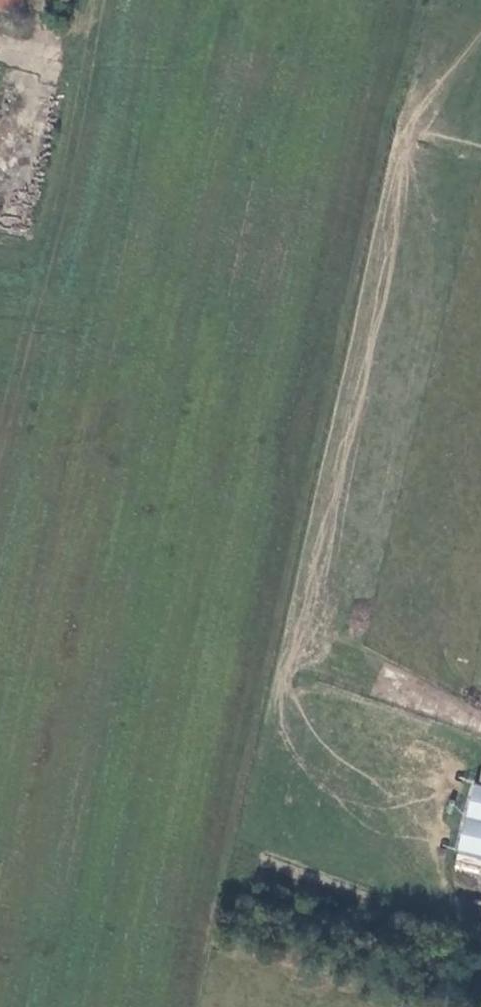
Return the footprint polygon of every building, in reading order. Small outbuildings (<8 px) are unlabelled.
[(457,858),(480,863),(480,791),(472,789),(457,858)]
